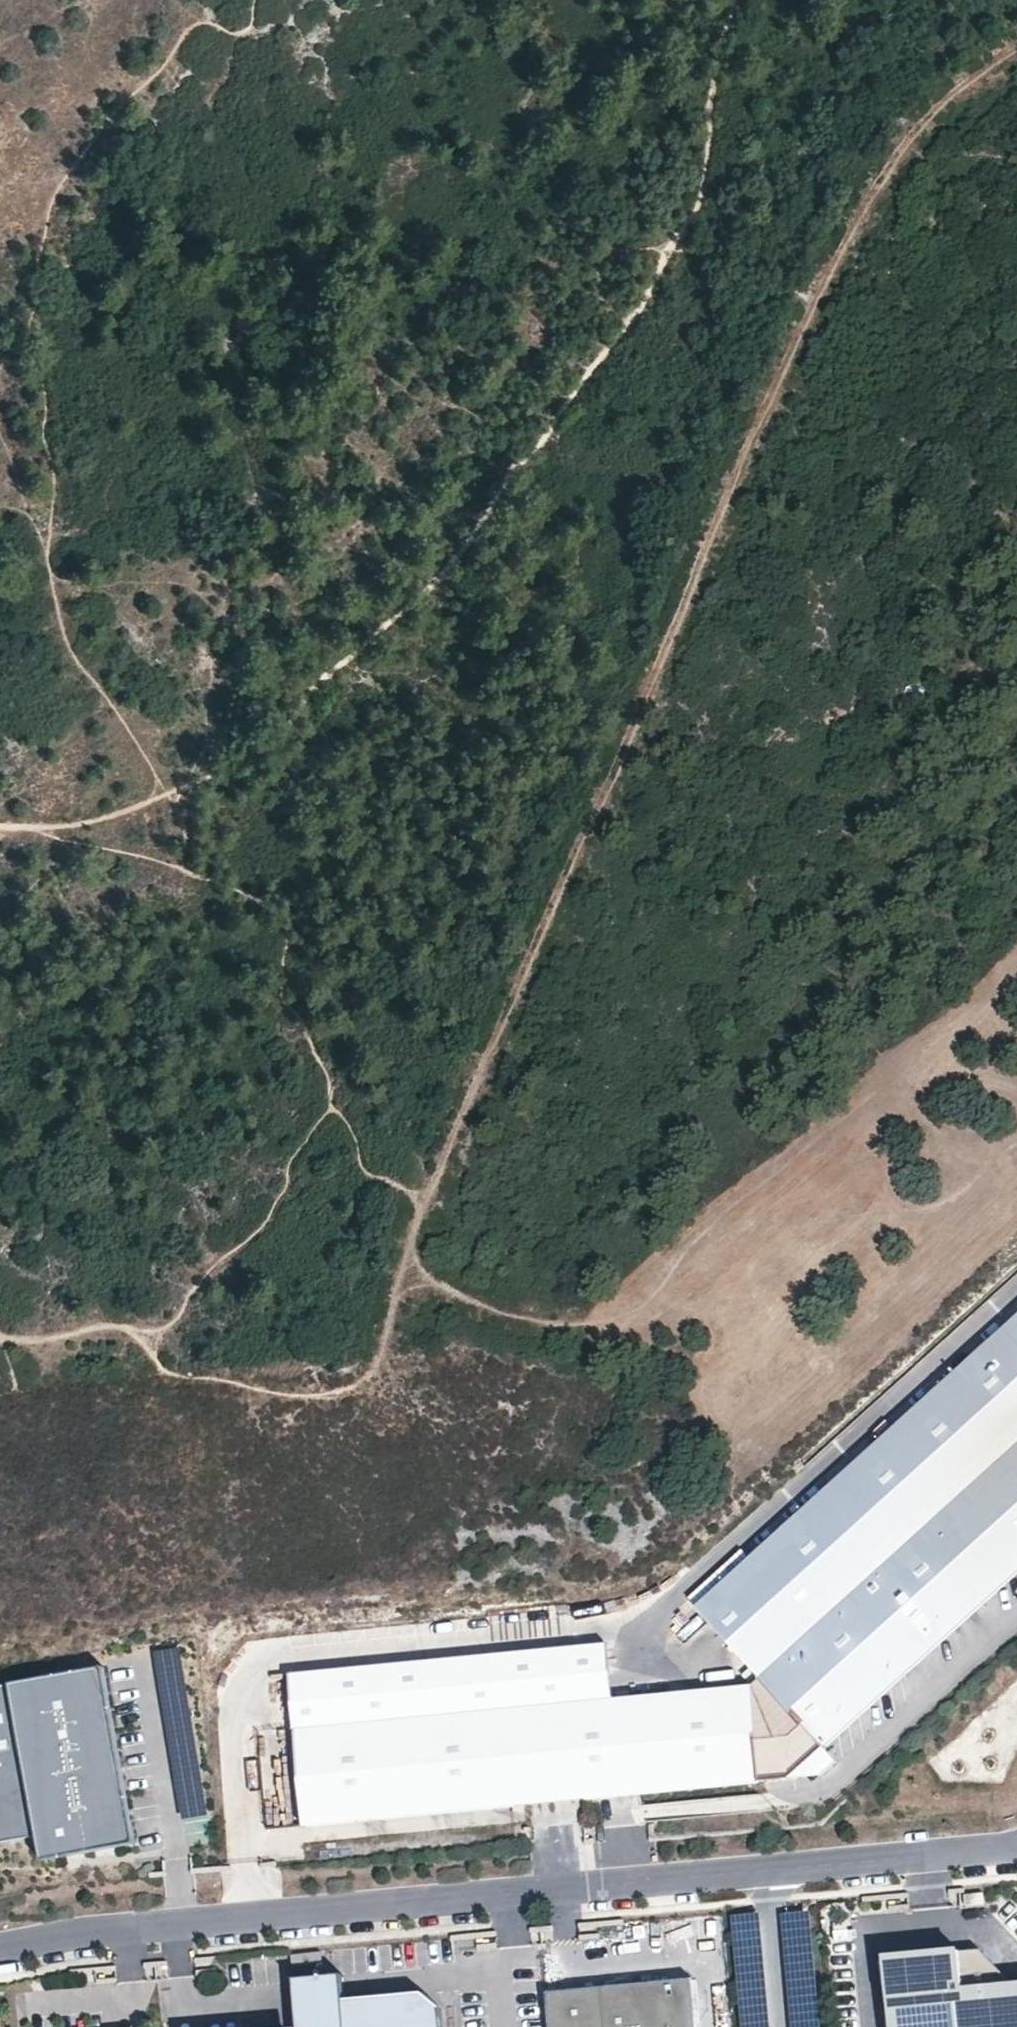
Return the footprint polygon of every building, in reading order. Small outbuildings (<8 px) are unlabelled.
[(515,1805),(511,1767),(578,1760),(581,1798),(787,1774),(822,1742),(1016,1568),(1016,1314),(696,1601),(751,1663),(742,1671),(751,1681),(627,1693),(293,1730),(302,1827),(515,1805)] [(286,1665),(293,1730),(627,1693),(620,1628),(286,1665)] [(95,1666),(0,1684),(0,1839),(29,1833),(33,1858),(127,1841),(95,1666)] [(822,1742),(787,1774),(820,1770),(835,1757),(822,1742)] [(515,1805),(581,1798),(578,1760),(511,1767),(515,1805)] [(961,1951),(964,1991),(1012,1986),(1003,1976),(980,1950),(961,1951)] [(885,1959),(892,2026),(1016,2026),(1016,1986),(964,1991),(961,1951),(885,1959)] [(299,2026),(445,2026),(443,2009),(442,1993),(424,1995),(347,2002),(345,1977),(295,1981),(299,2026)] [(697,1977),(674,1980),(675,1991),(689,2002),(700,2001),(697,1977)] [(550,2026),(702,2026),(700,2001),(689,2002),(675,1991),(674,1980),(547,1992),(549,2015),(550,2026)]
